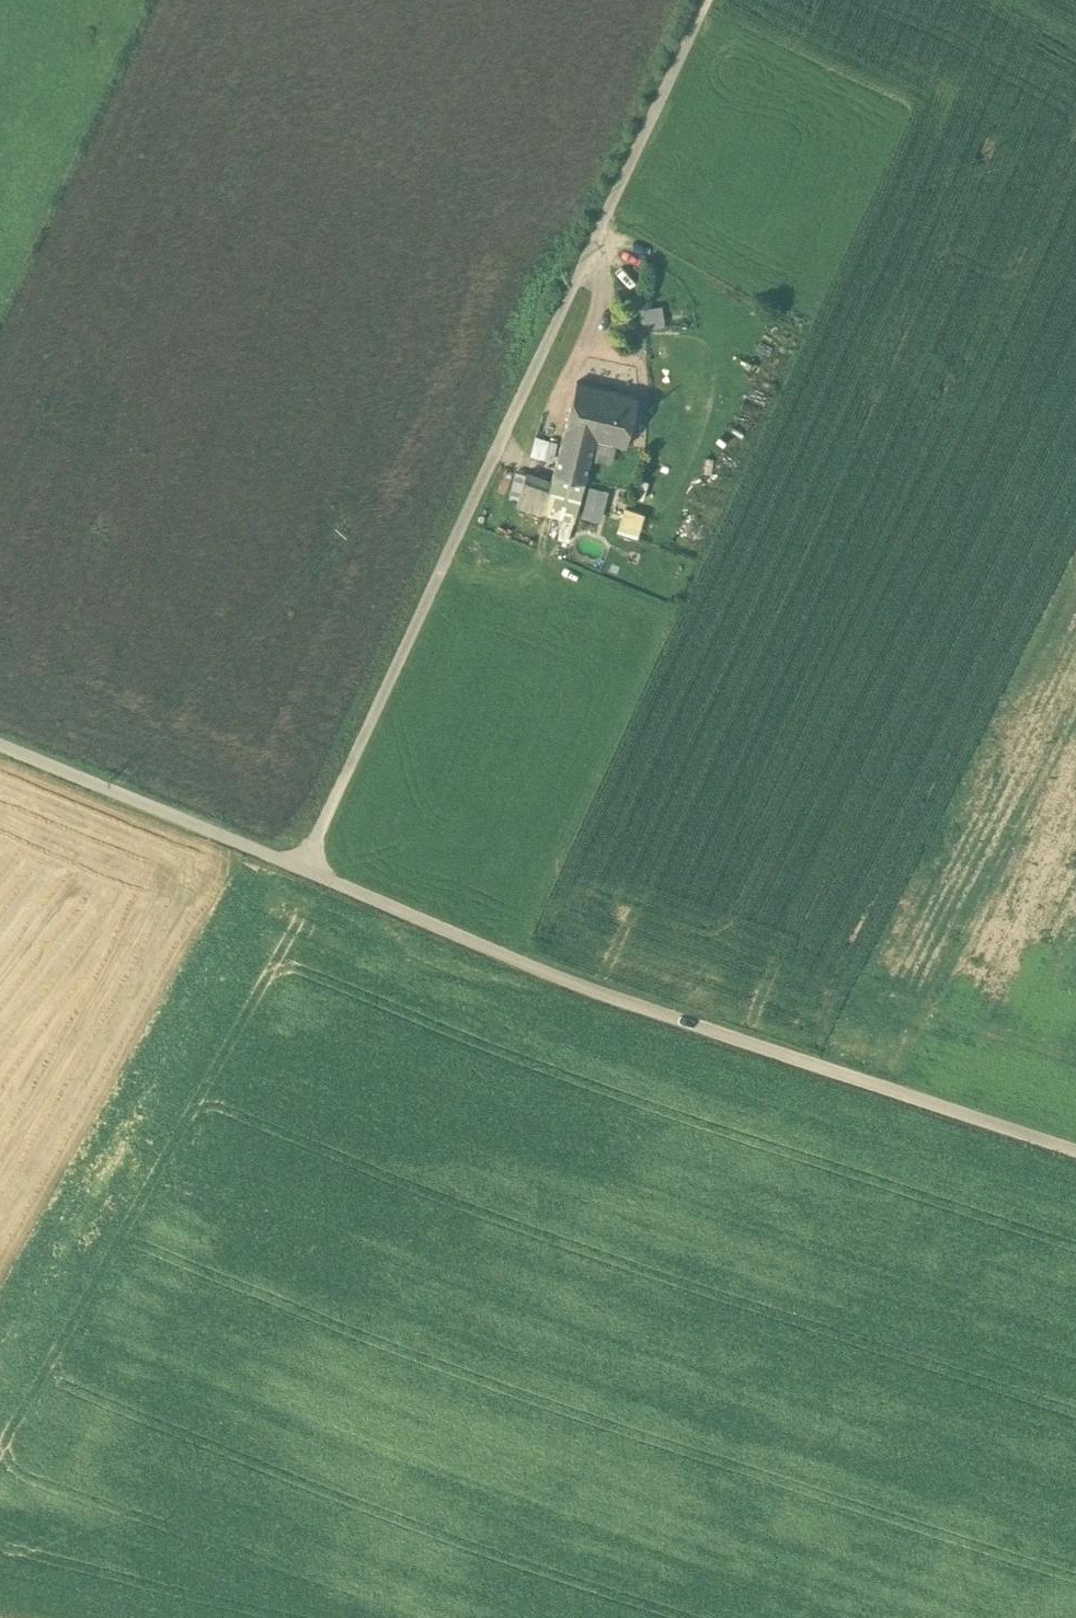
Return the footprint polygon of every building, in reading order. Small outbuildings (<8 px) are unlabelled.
[(638,307),(640,327),(665,325),(663,305),(638,307)] [(603,390),(573,384),(555,475),(584,481),(593,439),(603,390)] [(637,397),(603,390),(593,439),(627,446),(637,397)] [(549,457),(555,437),(538,433),(533,453),(549,457)] [(548,486),(524,480),(517,510),(541,516),(548,486)] [(601,519),(609,488),(589,483),(582,514),(601,519)] [(623,506),(619,530),(641,534),(645,509),(623,506)]
